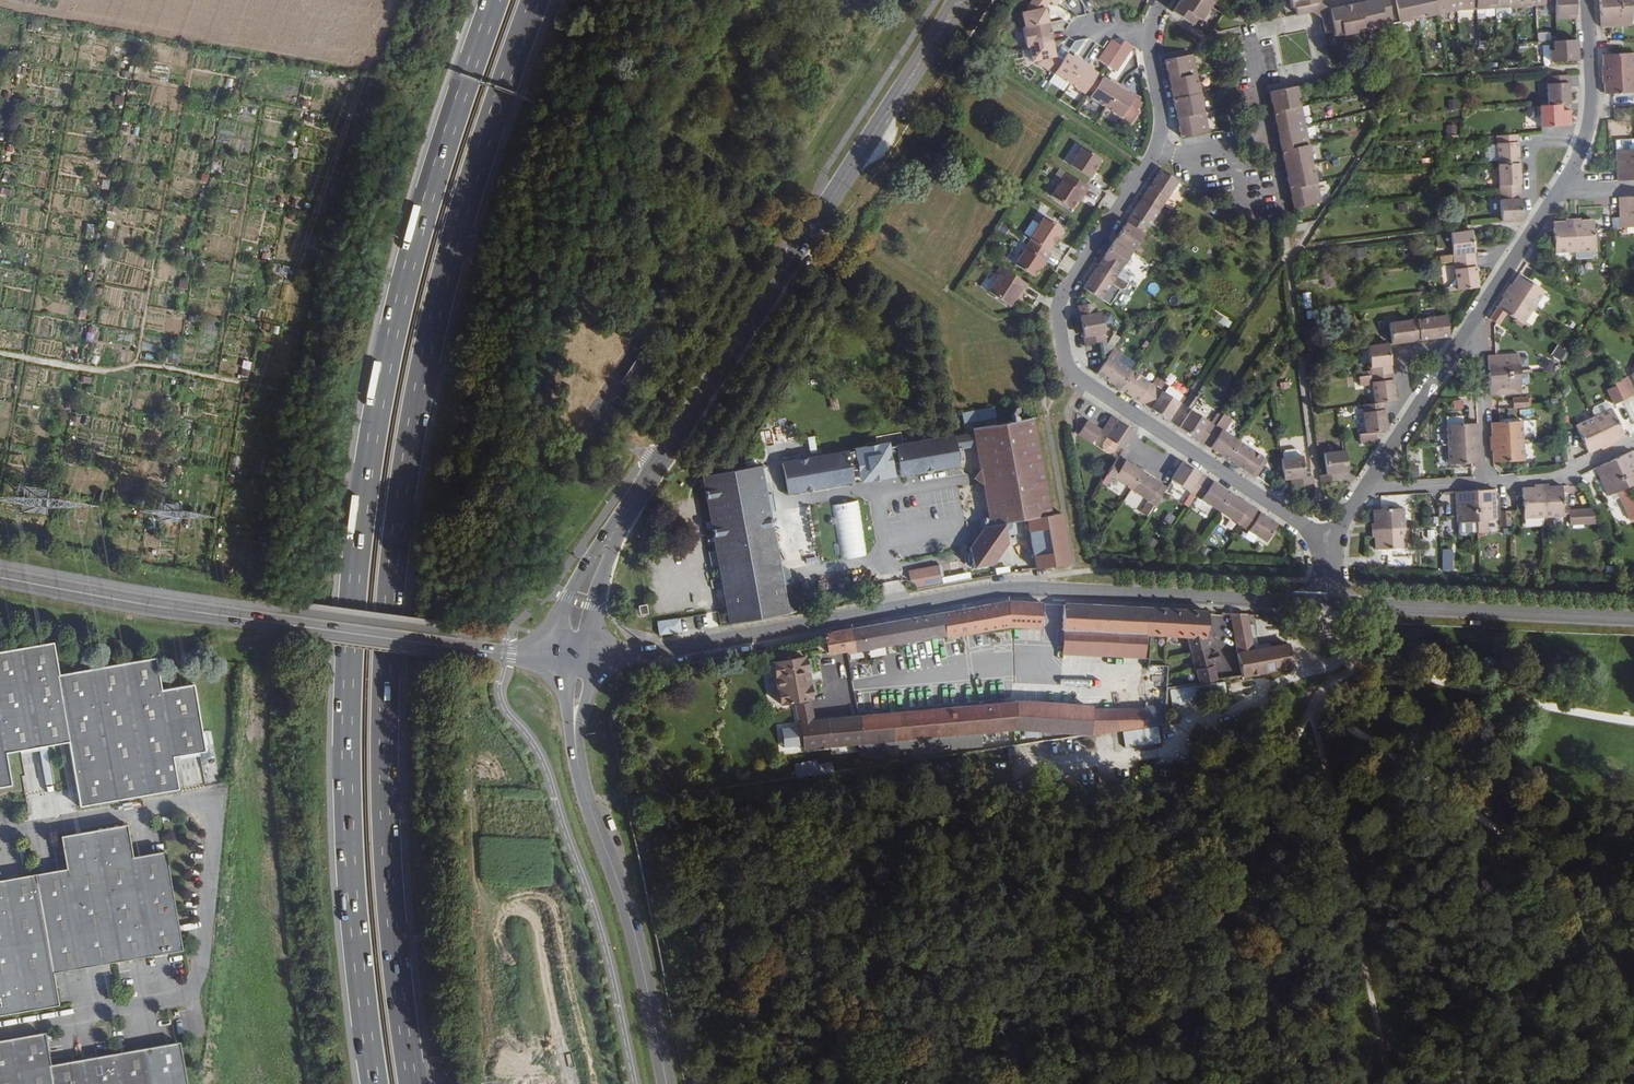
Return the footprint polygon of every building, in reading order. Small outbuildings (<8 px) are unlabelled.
[(1048,0),(1033,0),(1027,10),(1027,12),(1022,13),(1025,27),(1049,23),(1045,8),(1050,1),(1048,0)] [(1175,8),(1173,11),(1193,25),(1198,18),(1201,19),(1213,0),(1180,0),(1175,8)] [(1318,3),(1318,0),(1293,0),(1296,15),(1312,12),(1318,3)] [(1388,0),(1370,0),(1365,1),(1367,12),(1360,13),(1358,3),(1328,9),(1322,17),(1325,34),(1341,31),(1342,35),(1392,24),(1388,0)] [(1415,0),(1395,0),(1399,23),(1419,18),(1415,0)] [(1435,0),(1415,0),(1419,18),(1438,14),(1435,0)] [(1456,0),(1435,0),(1438,14),(1458,10),(1457,10),(1456,0)] [(1477,0),(1457,0),(1457,10),(1477,8),(1477,0)] [(1497,0),(1477,0),(1477,8),(1497,7),(1497,0)] [(1575,0),(1556,0),(1556,4),(1557,19),(1576,18),(1575,0)] [(1632,26),(1630,6),(1600,8),(1601,27),(1609,27),(1632,26)] [(1025,27),(1023,28),(1027,47),(1029,47),(1052,42),(1049,23),(1025,27)] [(1551,32),(1539,33),(1539,41),(1552,41),(1551,32)] [(1118,73),(1135,48),(1115,35),(1098,59),(1118,73)] [(1578,60),(1577,40),(1551,42),(1552,62),(1578,60)] [(1038,64),(1053,74),(1062,61),(1055,57),(1052,42),(1029,47),(1032,61),(1037,60),(1038,64)] [(1603,55),(1604,75),(1633,73),(1633,62),(1633,53),(1610,54),(1603,55)] [(1062,61),(1053,74),(1068,84),(1083,61),(1077,57),(1075,60),(1072,58),(1066,54),(1062,61)] [(1192,55),(1165,60),(1169,79),(1196,74),(1192,55)] [(1083,61),(1068,84),(1084,94),(1087,89),(1094,78),(1097,74),(1091,71),(1088,69),(1090,65),(1083,61)] [(122,78),(132,78),(132,70),(122,70),(122,78)] [(1550,103),(1563,103),(1571,102),(1569,73),(1549,74),(1550,103)] [(1604,75),(1604,81),(1604,94),(1613,94),(1633,92),(1633,73),(1604,75)] [(1196,74),(1169,79),(1173,99),(1200,93),(1196,74)] [(1087,89),(1090,92),(1097,80),(1094,78),(1087,89)] [(1090,97),(1105,107),(1120,85),(1113,80),(1111,84),(1107,81),(1103,78),(1100,82),(1092,93),(1090,97)] [(1097,80),(1090,92),(1092,93),(1100,82),(1097,80)] [(1120,85),(1105,107),(1121,118),(1131,124),(1140,109),(1131,103),(1134,99),(1129,95),(1126,93),(1128,90),(1120,85)] [(1274,112),(1301,106),(1297,87),(1270,93),(1274,112)] [(1200,93),(1173,99),(1177,118),(1177,119),(1204,114),(1200,93)] [(124,105),(125,96),(116,95),(114,104),(124,105)] [(1457,109),(1457,100),(1449,100),(1449,109),(1457,109)] [(1544,126),(1573,124),(1572,108),(1564,108),(1563,103),(1550,103),(1542,104),(1544,126)] [(1305,126),(1301,106),(1274,112),(1278,131),(1305,126)] [(1204,114),(1177,119),(1181,138),(1208,132),(1204,114)] [(1457,125),(1446,125),(1447,134),(1458,133),(1457,125)] [(1309,145),(1305,126),(1278,131),(1282,150),(1309,145)] [(125,127),(124,135),(138,136),(139,128),(125,127)] [(1519,133),(1498,135),(1499,163),(1520,162),(1519,133)] [(1313,164),(1309,145),(1282,150),(1286,170),(1313,164)] [(1101,159),(1083,148),(1071,165),(1091,178),(1096,172),(1093,170),(1101,159)] [(1618,180),(1633,179),(1633,149),(1616,150),(1618,180)] [(1501,191),(1522,190),(1520,162),(1499,163),(1501,191)] [(1317,184),(1313,164),(1286,170),(1290,189),(1317,184)] [(1178,180),(1161,169),(1146,192),(1163,203),(1178,180)] [(1084,194),(1088,187),(1067,173),(1052,196),(1071,208),(1082,193),(1084,194)] [(1321,204),(1317,184),(1290,189),(1295,209),(1321,204)] [(1503,220),(1524,219),(1522,190),(1501,191),(1503,220)] [(1163,203),(1146,192),(1130,216),(1148,227),(1163,203)] [(1619,197),(1619,205),(1621,227),(1633,227),(1633,196),(1619,197)] [(1148,227),(1130,216),(1115,240),(1132,251),(1148,227)] [(1045,217),(1030,240),(1031,240),(1048,252),(1053,244),(1058,237),(1063,229),(1045,217)] [(1573,221),(1575,252),(1594,251),(1593,220),(1579,221),(1573,221)] [(1573,221),(1553,222),(1555,253),(1575,252),(1573,221)] [(998,231),(1006,235),(1010,228),(1003,223),(998,231)] [(1476,258),(1474,247),(1473,230),(1451,232),(1455,261),(1476,258)] [(1061,239),(1058,237),(1053,244),(1057,246),(1061,239)] [(1033,275),(1040,265),(1048,252),(1031,240),(1015,264),(1033,275)] [(1132,251),(1115,240),(1099,263),(1117,275),(1125,281),(1128,276),(1119,271),(1132,251)] [(1042,267),(1051,253),(1048,252),(1040,265),(1042,267)] [(1458,289),(1480,287),(1476,258),(1455,261),(1458,289)] [(1117,275),(1099,263),(1084,287),(1101,299),(1112,283),(1121,288),(1124,288),(1128,282),(1125,281),(1117,275)] [(1020,298),(1028,284),(1001,267),(997,273),(1000,275),(989,292),(1010,306),(1017,296),(1020,298)] [(1324,270),(1325,277),(1333,277),(1333,268),(1324,270)] [(1545,291),(1519,274),(1508,292),(1533,308),(1545,291)] [(1333,277),(1325,277),(1326,285),(1335,285),(1333,277)] [(187,291),(189,282),(180,280),(178,289),(187,291)] [(1304,309),(1313,309),(1311,292),(1303,293),(1304,309)] [(1533,308),(1508,292),(1497,307),(1523,324),(1533,308)] [(1078,305),(1080,316),(1085,344),(1099,342),(1106,340),(1100,312),(1096,313),(1095,305),(1092,304),(1078,305)] [(1421,340),(1449,337),(1447,315),(1418,319),(1421,340)] [(1393,344),(1421,340),(1418,319),(1390,323),(1393,344)] [(1114,333),(1109,344),(1116,348),(1121,337),(1114,333)] [(1559,343),(1552,354),(1563,361),(1570,351),(1559,343)] [(1372,374),(1393,372),(1389,344),(1368,347),(1372,374)] [(1105,361),(1097,373),(1121,389),(1133,371),(1116,361),(1122,353),(1114,348),(1109,355),(1108,356),(1105,361)] [(1519,355),(1496,356),(1488,356),(1489,376),(1520,374),(1519,355)] [(249,376),(251,362),(244,361),(242,375),(249,376)] [(1133,371),(1121,389),(1145,405),(1156,387),(1133,371)] [(1376,403),(1384,402),(1396,401),(1393,372),(1372,374),(1361,376),(1362,385),(1370,384),(1369,380),(1373,380),(1374,384),(1376,403)] [(1520,374),(1489,376),(1490,396),(1498,395),(1521,394),(1520,374)] [(1616,385),(1607,389),(1614,404),(1623,400),(1616,385)] [(1156,387),(1145,405),(1169,420),(1181,402),(1156,387)] [(1514,397),(1514,407),(1531,406),(1530,396),(1514,397)] [(1376,432),(1387,431),(1384,402),(1376,403),(1363,405),(1367,430),(1367,433),(1359,434),(1361,444),(1377,441),(1376,432)] [(1595,417),(1611,409),(1609,404),(1605,403),(1595,408),(1593,411),(1595,417)] [(985,418),(983,408),(963,412),(965,422),(985,418)] [(1594,417),(1607,445),(1625,436),(1612,409),(1611,409),(1594,417)] [(1192,410),(1180,428),(1204,443),(1216,426),(1210,422),(1192,410)] [(1210,422),(1216,426),(1223,414),(1217,411),(1210,422)] [(1216,426),(1204,443),(1228,459),(1240,441),(1225,431),(1232,420),(1223,414),(1216,426)] [(1031,416),(974,426),(978,446),(982,466),(981,467),(983,481),(984,480),(992,523),(984,525),(969,547),(971,565),(990,562),(1006,540),(1004,522),(1049,514),(1031,416)] [(1125,448),(1136,432),(1112,416),(1104,427),(1101,433),(1125,448)] [(1448,425),(1465,424),(1464,416),(1447,417),(1448,425)] [(1576,426),(1589,453),(1607,445),(1594,417),(1576,426)] [(1101,428),(1088,419),(1078,433),(1092,442),(1101,428)] [(1522,421),(1500,423),(1492,423),(1493,443),(1524,441),(1522,421)] [(1479,444),(1478,423),(1465,424),(1448,425),(1447,425),(1449,445),(1479,444)] [(975,432),(954,435),(956,449),(978,446),(975,432)] [(886,446),(889,462),(898,461),(899,468),(900,474),(959,465),(954,435),(886,446)] [(1240,441),(1228,459),(1252,475),(1256,469),(1260,472),(1264,466),(1260,463),(1264,457),(1240,441)] [(1524,441),(1493,443),(1494,463),(1525,461),(1524,441)] [(1450,465),(1480,463),(1479,444),(1449,445),(1450,465)] [(886,445),(858,449),(861,467),(851,469),(852,476),(862,474),(862,478),(891,473),(890,469),(899,468),(898,461),(889,462),(886,446),(886,445)] [(782,461),(787,491),(853,480),(852,476),(851,469),(861,467),(858,449),(848,451),(848,450),(782,461)] [(1285,458),(1301,456),(1300,451),(1298,449),(1286,450),(1284,453),(1285,458)] [(1320,475),(1321,482),(1342,480),(1341,473),(1348,472),(1345,450),(1324,452),(1327,474),(1320,475)] [(1627,487),(1633,484),(1633,457),(1631,451),(1614,460),(1627,487)] [(1143,471),(1119,456),(1108,473),(1132,489),(1143,471)] [(1292,479),(1293,486),(1314,483),(1313,476),(1306,477),(1304,456),(1301,456),(1285,458),(1282,459),(1285,480),(1292,479)] [(1268,460),(1264,457),(1260,463),(1264,466),(1268,460)] [(1608,496),(1627,487),(1614,460),(1596,468),(1608,496)] [(1196,495),(1207,478),(1183,462),(1172,479),(1196,495)] [(730,624),(785,614),(780,586),(777,568),(767,509),(764,491),(759,463),(724,468),(703,472),(727,609),(727,610),(728,616),(730,624)] [(1256,469),(1252,475),(1257,478),(1260,472),(1256,469)] [(1155,505),(1167,487),(1143,471),(1132,489),(1155,505)] [(1196,495),(1219,511),(1231,493),(1207,478),(1196,495)] [(1542,487),(1544,518),(1563,517),(1563,510),(1562,486),(1542,487)] [(1524,519),(1544,518),(1542,487),(1523,489),(1523,496),(1524,519)] [(1570,487),(1569,500),(1582,501),(1583,488),(1570,487)] [(771,490),(764,491),(767,509),(774,508),(771,490)] [(1497,520),(1496,498),(1496,490),(1476,491),(1477,521),(1480,521),(1497,520)] [(1457,522),(1458,522),(1477,521),(1476,491),(1456,492),(1457,522)] [(1219,511),(1243,526),(1255,509),(1231,493),(1219,511)] [(1147,501),(1140,512),(1148,517),(1154,506),(1147,501)] [(1374,530),(1405,528),(1404,508),(1381,510),(1373,510),(1374,530)] [(1267,542),(1279,525),(1255,509),(1243,526),(1267,542)] [(1568,525),(1597,524),(1591,509),(1568,510),(1568,516),(1568,525)] [(1511,510),(1501,510),(1500,526),(1511,526),(1511,510)] [(233,511),(232,518),(247,520),(248,512),(233,511)] [(1459,533),(1478,532),(1478,528),(1477,521),(1458,522),(1459,533)] [(1374,530),(1375,536),(1376,550),(1406,548),(1405,528),(1374,530)] [(673,561),(660,564),(663,578),(675,575),(673,561)] [(910,570),(914,588),(944,581),(940,563),(910,570)] [(777,568),(780,586),(785,585),(787,581),(785,570),(781,568),(777,568)] [(687,572),(667,577),(669,587),(689,582),(687,572)] [(653,588),(664,588),(664,577),(653,578),(653,588)] [(780,586),(785,614),(794,612),(789,589),(788,587),(787,586),(786,586),(785,585),(780,586)] [(648,614),(646,605),(638,606),(640,616),(648,614)] [(719,626),(730,624),(728,616),(717,618),(719,626)] [(661,621),(664,634),(685,631),(683,617),(674,619),(661,621)] [(1043,643),(1044,620),(1000,618),(843,648),(848,669),(930,651),(931,655),(1004,641),(1043,643)] [(1176,652),(1188,696),(1206,693),(1193,649),(1194,630),(1194,625),(1058,621),(1057,644),(1062,644),(1161,650),(1176,652)] [(1215,631),(1228,682),(1282,677),(1278,657),(1247,661),(1241,632),(1215,631)] [(8,781),(3,749),(65,739),(77,803),(175,787),(169,754),(201,748),(190,681),(158,686),(152,654),(107,661),(79,666),(54,670),(48,638),(1,646),(0,646),(0,782),(8,781)] [(1160,674),(1161,650),(1062,644),(1061,669),(1160,674)] [(833,650),(821,653),(824,672),(836,670),(833,650)] [(797,680),(777,683),(770,684),(774,717),(785,716),(801,715),(797,680)] [(1003,742),(1068,743),(1068,719),(1068,714),(1003,715),(1003,717),(1003,742)] [(1004,747),(1003,742),(1003,717),(950,723),(804,743),(800,726),(787,728),(796,770),(1004,747)] [(1068,743),(1138,743),(1137,718),(1068,719),(1068,743)] [(50,1002),(45,969),(178,945),(161,848),(128,854),(123,821),(55,833),(61,866),(0,876),(0,1010),(50,1002)] [(171,1043),(41,1066),(35,1034),(0,1040),(0,1083),(178,1083),(171,1043)]
